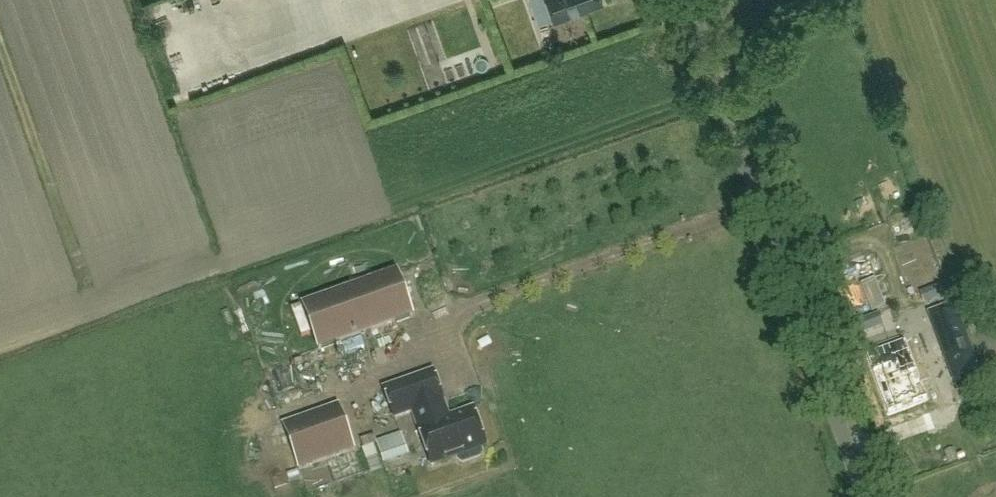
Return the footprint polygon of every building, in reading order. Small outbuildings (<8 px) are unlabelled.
[(555,21),(588,10),(587,8),(602,3),(601,0),(548,0),(555,21)] [(413,316),(397,271),(303,304),(319,350),(413,316)] [(943,295),(939,285),(921,292),(925,302),(943,295)] [(883,325),(879,313),(854,323),(858,335),(883,325)] [(957,370),(976,363),(959,319),(940,326),(957,370)] [(906,340),(865,354),(885,414),(926,400),(906,340)] [(434,370),(384,388),(395,418),(413,412),(432,466),(458,456),(459,461),(463,463),(480,456),(482,452),(481,448),(487,446),(473,408),(451,416),(434,370)] [(354,450),(338,404),(283,424),(300,469),(354,450)] [(400,425),(378,433),(386,455),(408,447),(400,425)]
